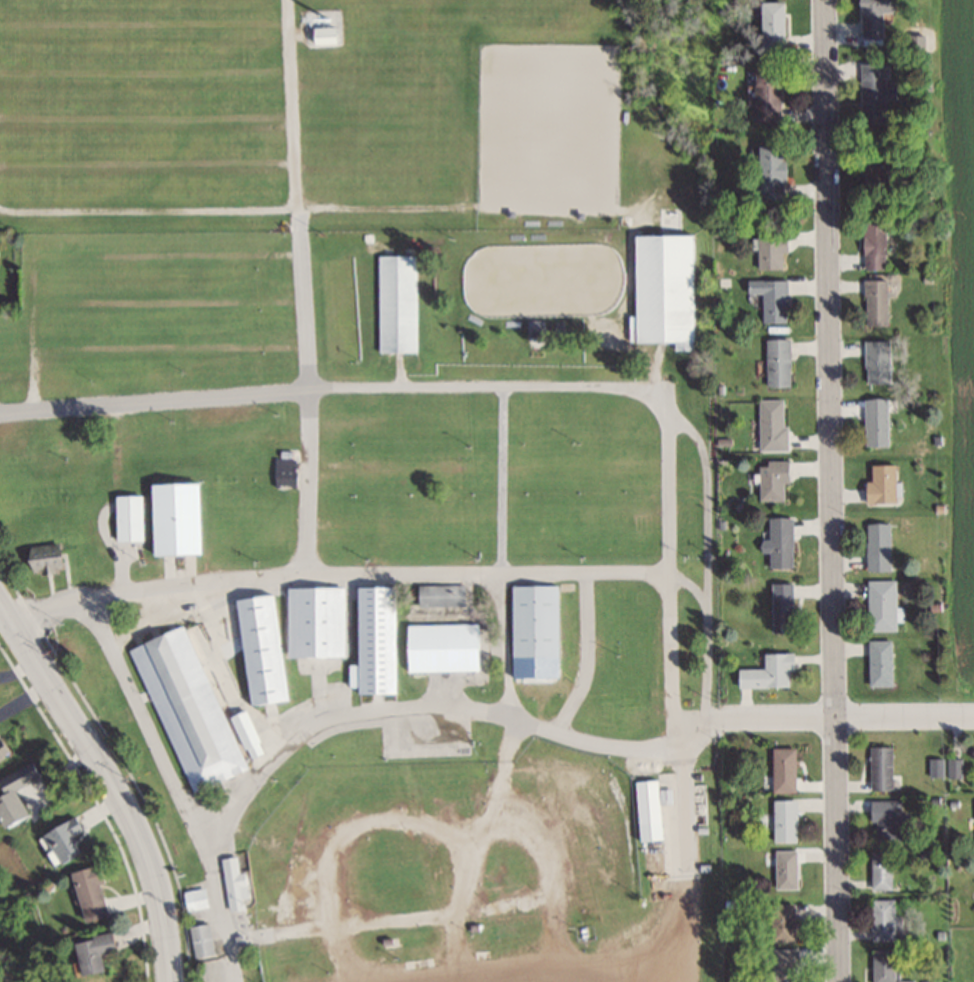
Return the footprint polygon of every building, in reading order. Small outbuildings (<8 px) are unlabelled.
[(883,38),(883,13),(891,13),(891,0),(858,0),(858,38),(883,38)] [(760,50),(785,50),(785,2),(760,2),(760,50)] [(318,27),(318,44),(340,44),(340,27),(318,27)] [(859,65),(860,127),(883,126),(882,64),(859,65)] [(754,124),(779,124),(779,89),(784,89),(784,68),(754,68),(754,124)] [(784,145),(755,145),(755,200),(784,200),(784,145)] [(860,151),(860,187),(888,187),(888,151),(860,151)] [(680,209),(662,209),(662,226),(680,226),(680,209)] [(883,269),(883,215),(862,215),(862,269),(883,269)] [(694,236),(630,236),(631,342),(672,342),(672,350),(694,350),(694,236)] [(783,253),(785,253),(785,236),(757,236),(757,270),(783,270),(783,253)] [(499,313),(500,247),(470,247),(470,313),(499,313)] [(376,255),(376,352),(415,352),(415,255),(376,255)] [(762,322),(786,323),(786,281),(747,281),(747,294),(762,294),(762,322)] [(886,281),(863,281),(863,325),(886,325),(886,281)] [(790,385),(790,338),(765,338),(765,385),(790,385)] [(889,339),(864,339),(864,383),(889,383),(889,339)] [(785,450),(785,398),(757,398),(757,450),(785,450)] [(863,398),(863,446),(888,446),(888,398),(863,398)] [(787,500),(787,461),(758,461),(758,500),(787,500)] [(863,503),(894,503),(894,464),(869,464),(869,481),(863,481),(863,503)] [(159,554),(206,553),(205,481),(158,482),(159,554)] [(120,540),(145,540),(145,495),(120,495),(120,540)] [(766,567),(791,567),(791,517),(768,517),(768,539),(761,539),(761,551),(766,551),(766,567)] [(889,523),(864,523),(864,571),(889,571),(889,523)] [(37,570),(72,569),(71,543),(36,544),(37,570)] [(865,632),(894,632),(894,580),(865,580),(865,632)] [(769,583),(769,633),(793,633),(793,583),(769,583)] [(464,585),(417,585),(417,606),(464,606),(464,585)] [(511,585),(510,656),(558,656),(558,585),(511,585)] [(291,586),(291,656),(348,656),(348,586),(291,586)] [(359,694),(396,694),(396,586),(359,586),(359,694)] [(238,599),(252,704),(292,699),(277,593),(238,599)] [(477,670),(477,625),(404,625),(404,671),(477,670)] [(245,772),(191,626),(136,646),(190,792),(245,772)] [(866,686),(892,686),(892,641),(866,641),(866,686)] [(735,668),(735,687),(791,687),(791,652),(761,652),(761,668),(735,668)] [(268,749),(248,709),(233,717),(254,757),(268,749)] [(15,752),(4,736),(0,738),(0,762),(15,752)] [(868,791),(891,791),(891,746),(868,746),(868,791)] [(794,792),(794,748),(771,748),(770,792),(794,792)] [(0,800),(0,806),(11,827),(56,805),(34,762),(3,778),(11,794),(0,800)] [(636,841),(659,839),(656,779),(632,780),(636,841)] [(771,800),(771,842),(796,842),(796,800),(771,800)] [(868,824),(873,824),(873,841),(900,841),(900,800),(868,800),(868,824)] [(77,836),(89,829),(82,816),(51,833),(69,865),(87,855),(77,836)] [(796,850),(773,850),(773,890),(796,890),(796,850)] [(890,851),(870,851),(870,890),(890,890),(890,851)] [(224,858),(232,911),(253,907),(245,855),(224,858)] [(115,915),(102,865),(78,871),(91,921),(115,915)] [(186,893),(192,912),(213,905),(207,886),(186,893)] [(870,900),(870,941),(901,941),(901,916),(892,916),(892,900),(870,900)] [(769,942),(793,942),(793,904),(769,904),(769,942)] [(217,955),(212,923),(193,926),(198,958),(217,955)] [(88,975),(110,971),(106,953),(121,950),(117,932),(80,940),(88,975)] [(796,950),(771,950),(771,981),(796,981),(796,950)] [(871,950),(871,981),(894,981),(894,950),(871,950)]
